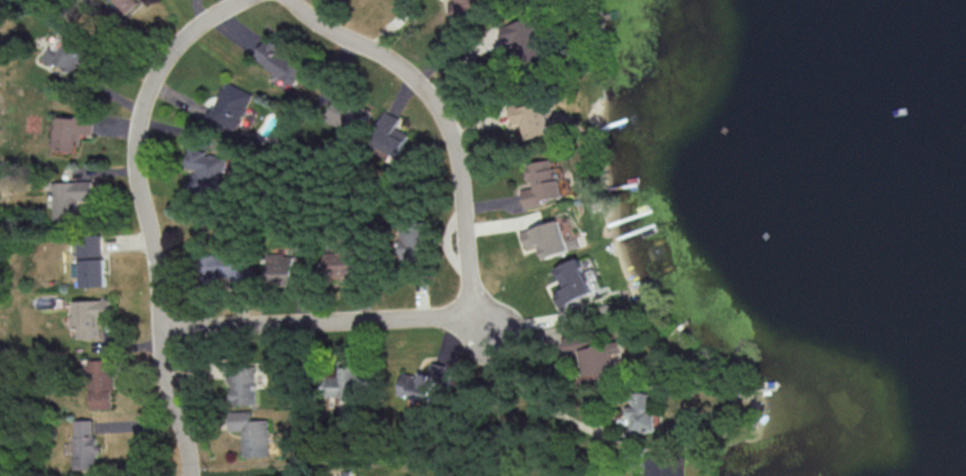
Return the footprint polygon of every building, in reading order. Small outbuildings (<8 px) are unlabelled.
[(128,13),(140,2),(139,0),(117,0),(128,13)] [(486,5),(483,0),(454,0),(448,3),(457,20),(486,5)] [(505,42),(518,39),(521,56),(545,52),(538,17),(501,24),(505,42)] [(75,76),(91,48),(69,35),(67,39),(59,35),(45,58),(75,76)] [(310,64),(269,38),(257,58),(298,84),(310,64)] [(235,134),(253,92),(227,80),(208,123),(235,134)] [(329,120),(362,133),(372,108),(339,94),(329,120)] [(527,139),(552,134),(545,98),(509,105),(513,124),(524,122),(527,139)] [(408,132),(397,128),(400,117),(383,111),(372,145),(401,155),(408,132)] [(93,134),(94,118),(59,116),(58,138),(53,138),(53,149),(77,151),(78,144),(82,144),(83,133),(93,134)] [(238,155),(191,148),(188,167),(195,168),(192,191),(221,195),(224,171),(236,173),(238,155)] [(525,206),(565,199),(558,157),(526,163),(530,186),(522,187),(525,206)] [(55,219),(80,218),(80,201),(95,200),(94,180),(54,181),(55,219)] [(542,244),(545,257),(586,246),(582,235),(567,239),(561,220),(523,231),(528,248),(542,244)] [(407,275),(420,274),(420,267),(428,266),(427,228),(405,229),(407,275)] [(106,286),(105,233),(79,234),(80,263),(74,264),(75,277),(83,277),(83,287),(106,286)] [(235,284),(251,284),(251,252),(208,252),(208,276),(235,276),(235,284)] [(309,281),(312,259),(271,254),(268,275),(309,281)] [(565,282),(553,288),(562,307),(596,292),(581,257),(559,267),(565,282)] [(78,338),(104,338),(103,316),(113,315),(112,299),(74,300),(75,327),(78,327),(78,338)] [(587,383),(616,379),(609,332),(564,339),(567,355),(582,353),(587,383)] [(92,408),(114,408),(112,358),(82,359),(83,377),(91,377),(92,408)] [(438,381),(455,385),(459,368),(433,362),(431,374),(416,371),(408,405),(424,408),(426,402),(433,403),(438,381)] [(228,363),(228,381),(233,381),(233,404),(259,404),(259,386),(266,386),(266,363),(228,363)] [(360,396),(360,364),(342,364),(342,379),(327,379),(327,396),(360,396)] [(407,398),(414,374),(404,371),(397,395),(407,398)] [(656,431),(655,390),(629,391),(630,431),(656,431)] [(74,419),(75,469),(95,468),(95,452),(97,452),(96,419),(74,419)] [(684,454),(645,456),(646,475),(685,475),(684,454)]
